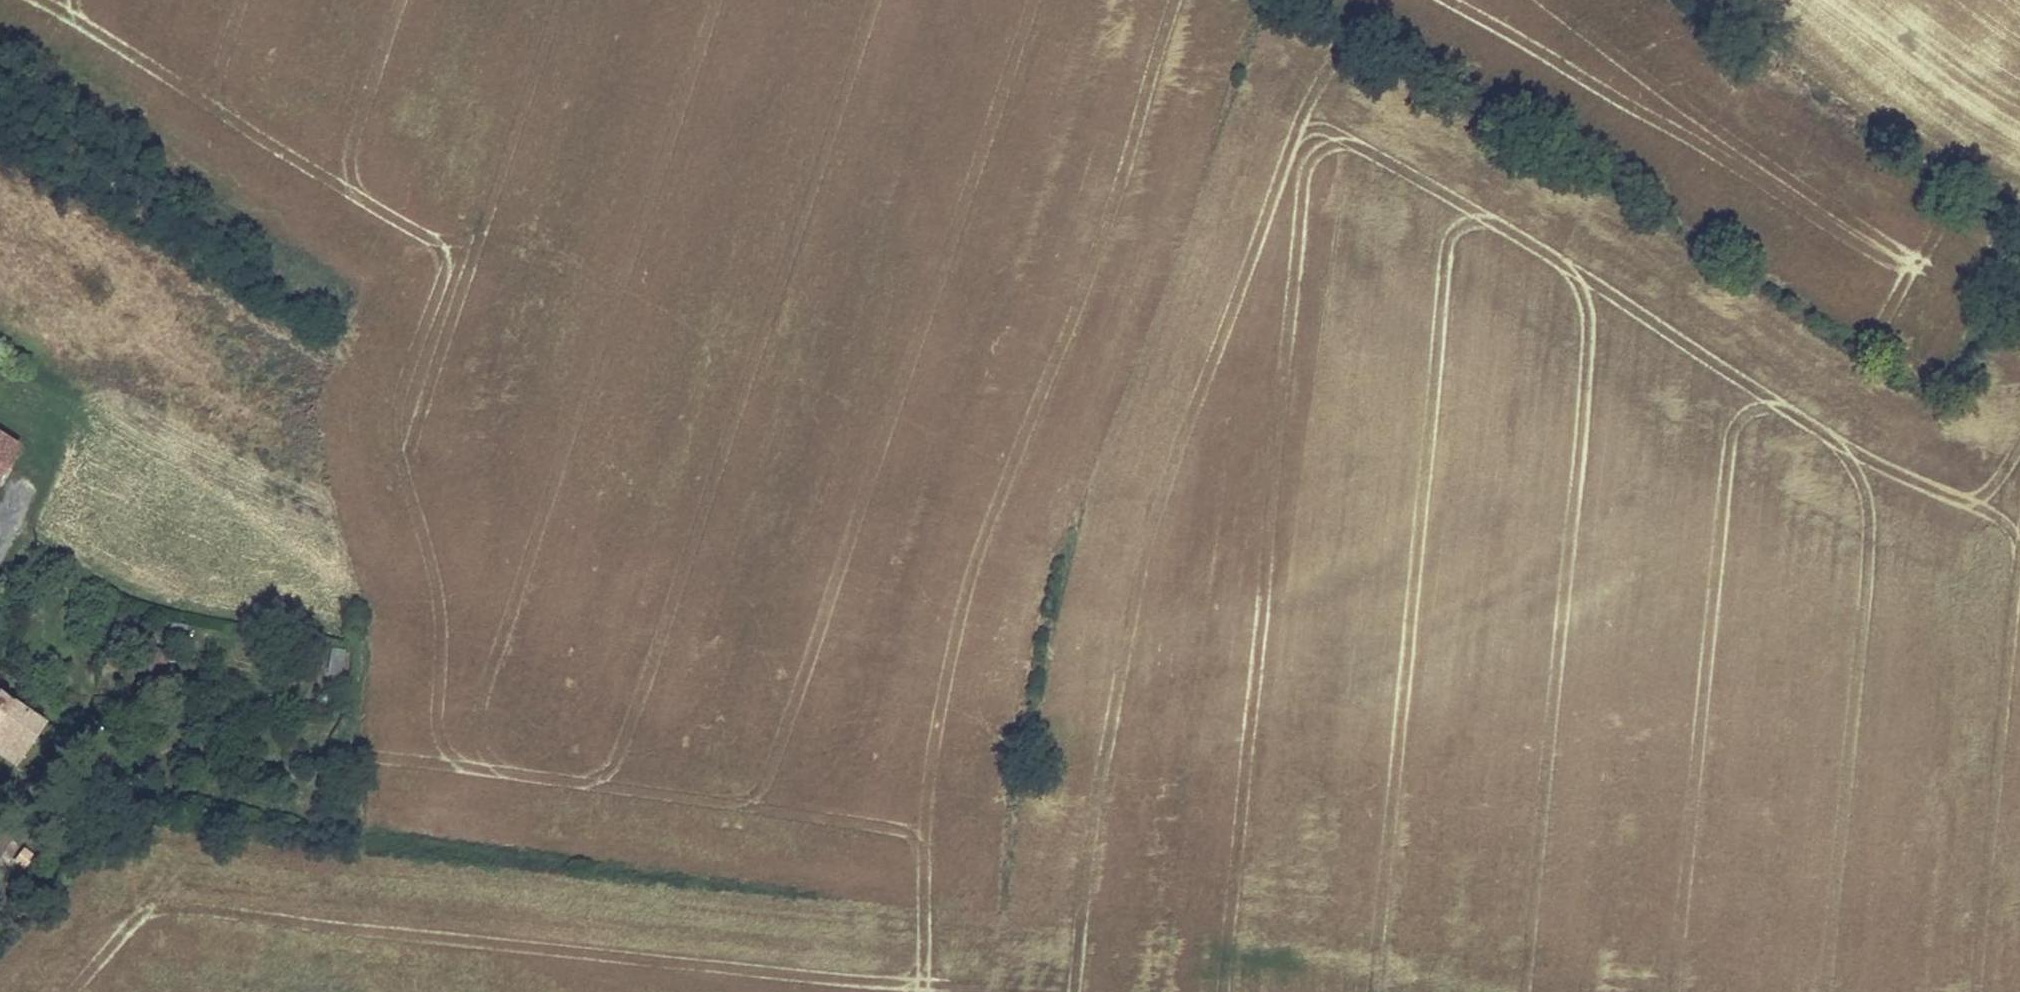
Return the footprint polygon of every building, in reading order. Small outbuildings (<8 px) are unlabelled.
[(28,433),(0,413),(0,474),(28,433)] [(0,678),(0,748),(24,766),(56,717),(0,678)]
